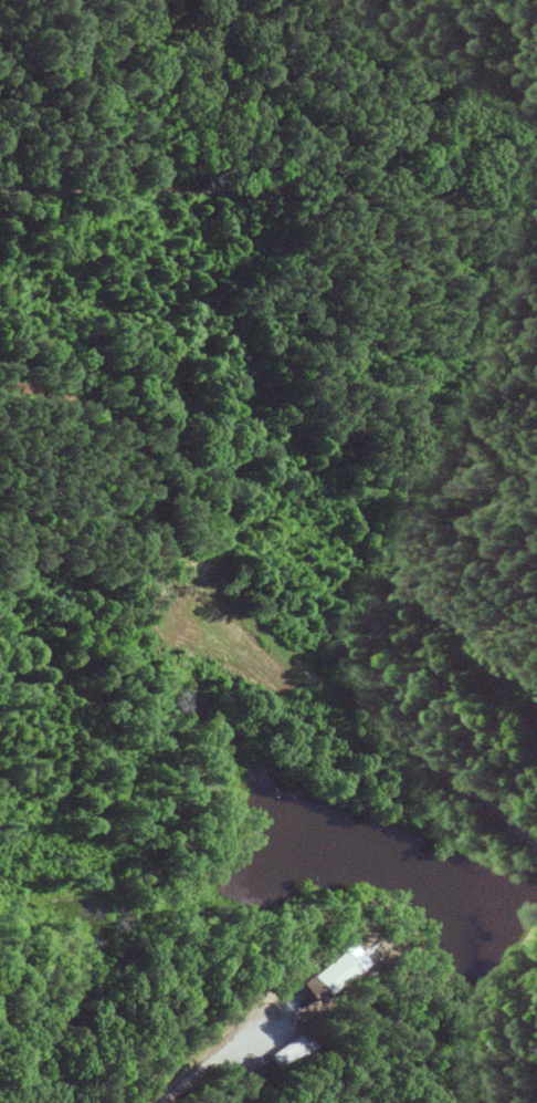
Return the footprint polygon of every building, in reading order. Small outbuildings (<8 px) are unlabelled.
[(366,960),(349,941),(299,987),(317,1006),(366,960)] [(315,1050),(306,1033),(271,1052),(280,1068),(315,1050)]
